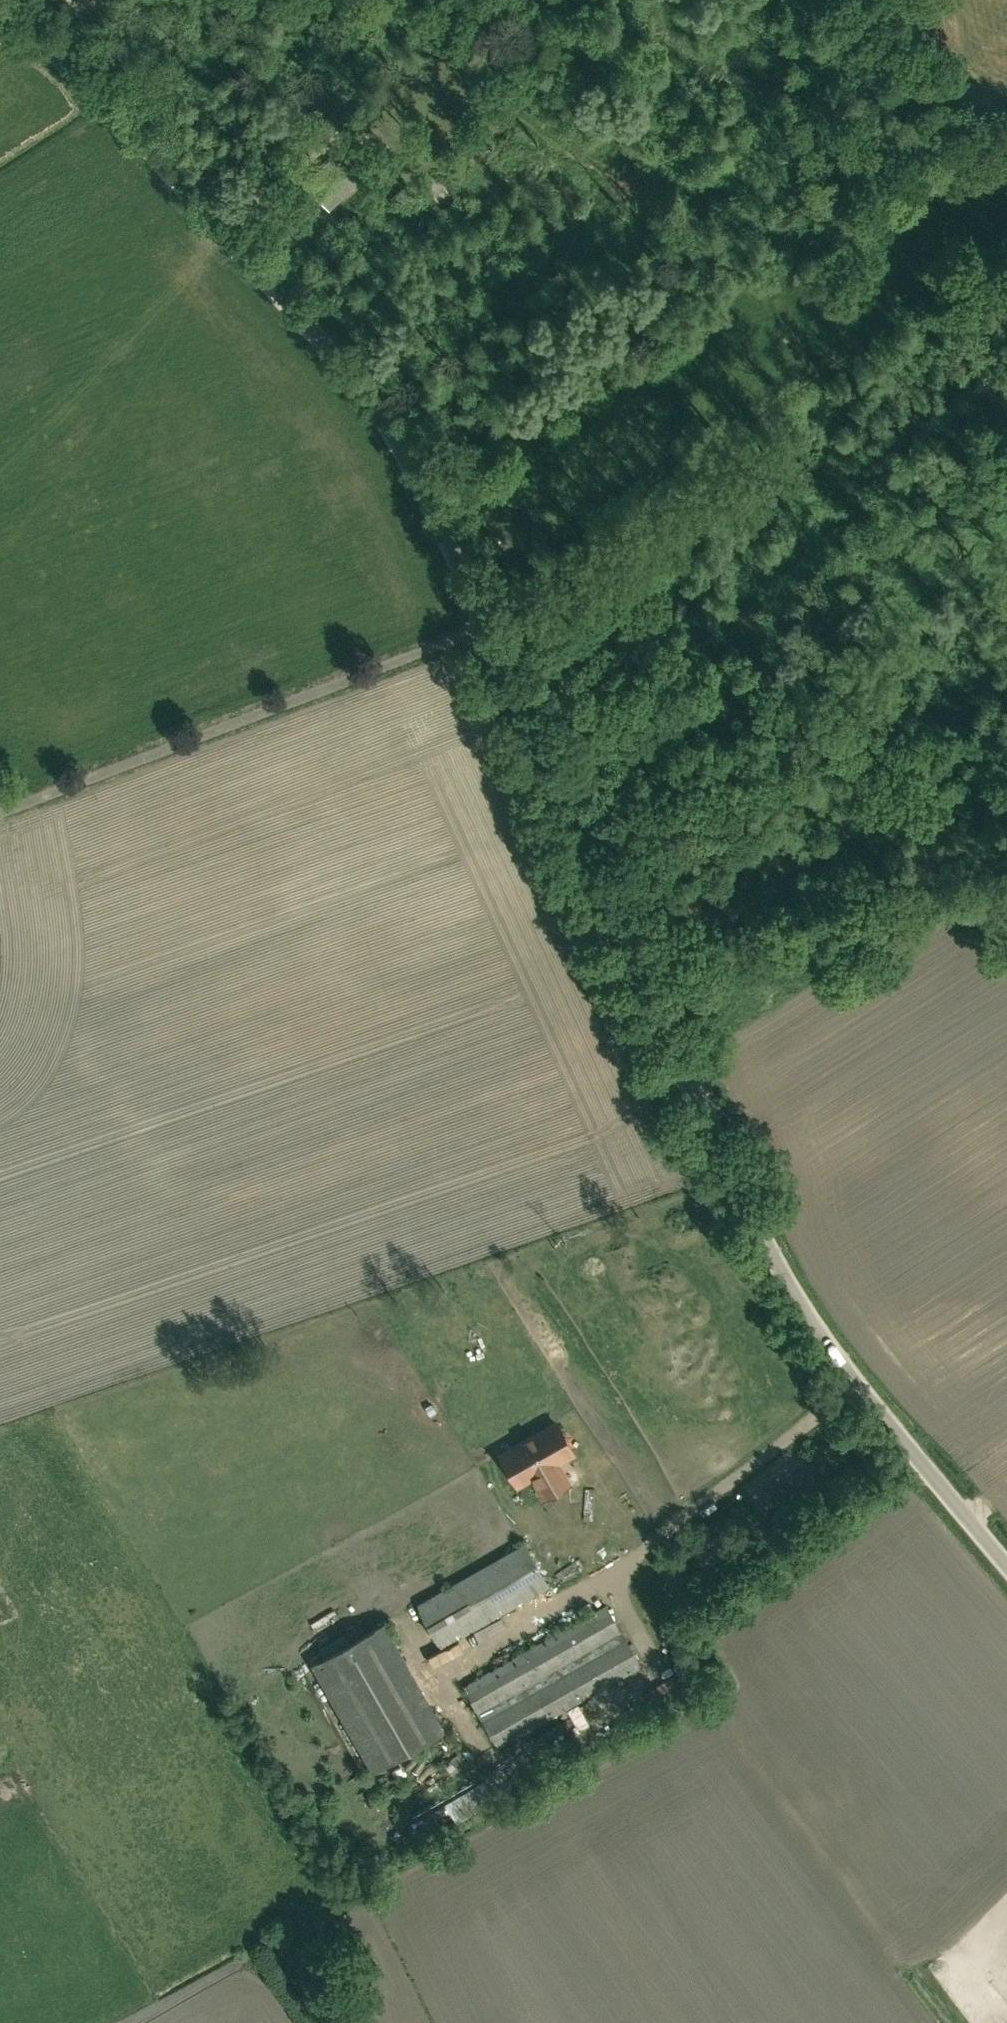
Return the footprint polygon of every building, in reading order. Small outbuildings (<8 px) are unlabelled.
[(304,181),(327,207),(378,162),(361,143),(346,156),(340,149),(304,181)] [(252,203),(248,199),(243,204),(247,208),(252,203)] [(572,1259),(593,1253),(591,1244),(569,1250),(572,1259)] [(559,1461),(564,1458),(565,1457),(548,1427),(508,1450),(525,1480),(529,1478),(542,1500),(571,1484),(559,1461)] [(441,1647),(511,1606),(547,1586),(523,1544),(417,1605),(441,1647)] [(497,1747),(639,1666),(605,1606),(463,1687),(497,1747)] [(443,1729),(384,1624),(312,1664),(372,1769),(443,1729)] [(445,1828),(458,1822),(451,1806),(438,1811),(445,1828)] [(967,1972),(979,1961),(962,1943),(950,1954),(967,1972)]
